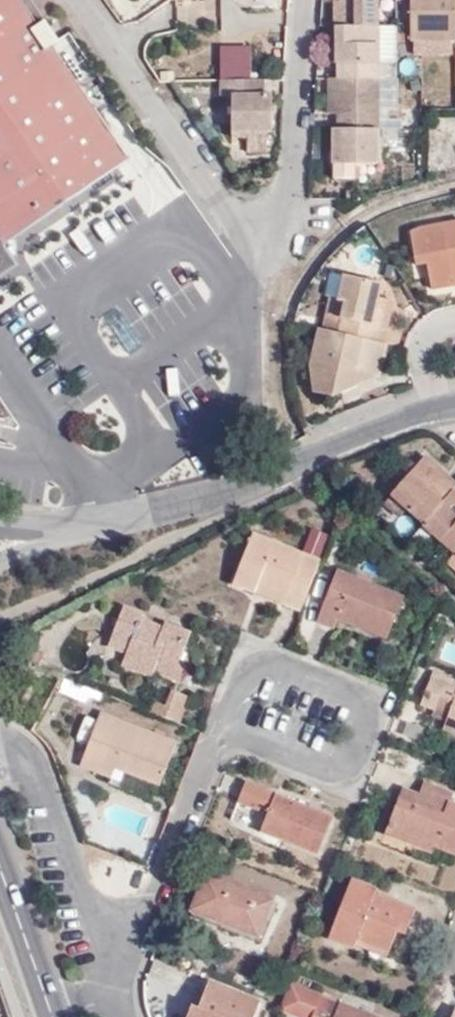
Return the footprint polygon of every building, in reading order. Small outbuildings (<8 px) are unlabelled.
[(2,244),(125,159),(18,0),(0,0),(0,242),(2,244)] [(342,8),(332,8),(332,28),(339,28),(380,28),(381,0),(341,0),(342,8)] [(414,41),(415,41),(454,40),(454,0),(414,0),(414,41)] [(338,63),(343,63),(343,81),(378,81),(379,63),(383,64),(383,27),(380,28),(339,28),(338,63)] [(454,54),(454,40),(415,41),(416,55),(454,54)] [(221,96),(231,96),(231,133),(247,133),(247,128),(268,128),(268,95),(261,95),(249,95),(249,77),(221,78),(221,96)] [(261,95),(261,77),(249,77),(249,95),(261,95)] [(337,114),(341,114),(342,129),(382,129),(381,81),(378,81),(343,81),(337,81),(337,114)] [(393,109),(392,81),(381,81),(382,129),(399,130),(399,120),(387,120),(386,110),(393,109)] [(246,153),(267,152),(268,128),(247,128),(247,133),(231,133),(231,139),(246,139),(246,153)] [(356,165),(383,165),(382,129),(342,129),(337,130),(337,181),(355,181),(356,165)] [(417,225),(410,233),(416,264),(426,262),(431,287),(454,283),(454,218),(417,225)] [(16,265),(2,244),(0,242),(0,276),(16,265)] [(342,317),(328,314),(324,330),(376,341),(382,310),(376,308),(378,297),(380,285),(344,276),(339,300),(345,302),(342,317)] [(376,308),(382,310),(376,341),(380,341),(383,342),(392,300),(378,297),(376,308)] [(339,300),(332,299),(328,314),(342,317),(345,302),(339,300)] [(376,341),(324,330),(318,328),(311,359),(316,390),(332,395),(373,373),(380,341),(376,341)] [(453,489),(454,487),(454,483),(425,456),(411,471),(407,467),(388,486),(425,521),(453,489)] [(453,489),(425,521),(421,525),(453,553),(454,551),(454,492),(453,489)] [(337,527),(333,536),(345,541),(350,532),(337,527)] [(279,602),(299,610),(328,537),(310,531),(301,555),(251,535),(232,583),(253,591),(256,582),(282,593),(279,602)] [(446,561),(454,570),(454,554),(453,553),(446,561)] [(333,627),(337,617),(354,625),(358,615),(389,628),(401,596),(337,570),(317,620),(333,627)] [(253,591),(279,602),(282,593),(256,582),(253,591)] [(444,611),(447,603),(438,600),(435,608),(444,611)] [(177,662),(189,633),(164,623),(162,628),(140,620),(142,615),(122,607),(110,637),(128,644),(125,653),(120,666),(150,677),(152,671),(171,678),(179,681),(186,666),(177,662)] [(354,625),(386,637),(389,628),(358,615),(354,625)] [(110,637),(107,645),(125,653),(128,644),(110,637)] [(439,658),(454,663),(454,644),(445,640),(439,658)] [(445,718),(442,726),(454,731),(454,686),(430,676),(420,702),(435,708),(439,698),(451,703),(445,718)] [(171,678),(167,689),(175,693),(179,681),(171,678)] [(85,694),(98,700),(100,694),(64,681),(60,691),(82,700),(85,694)] [(160,705),(150,703),(146,712),(177,725),(188,698),(175,693),(167,689),(160,705)] [(435,708),(433,713),(445,718),(451,703),(439,698),(435,708)] [(110,777),(114,765),(158,782),(173,743),(99,714),(79,764),(110,777)] [(423,782),(417,794),(414,802),(398,796),(389,821),(404,827),(402,831),(436,845),(454,853),(454,805),(449,803),(452,793),(423,782)] [(265,811),(259,829),(317,852),(331,817),(245,783),(238,800),(265,811)] [(417,794),(402,787),(398,796),(414,802),(417,794)] [(384,832),(433,852),(436,845),(402,831),(404,827),(389,821),(384,832)] [(205,875),(192,908),(256,935),(270,901),(205,875)] [(354,947),(357,937),(388,950),(399,922),(408,926),(414,908),(374,894),(375,889),(351,879),(328,936),(354,947)] [(258,1003),(208,982),(198,1007),(190,1005),(186,1016),(252,1016),(258,1003)] [(277,1010),(296,1016),(311,1016),(319,995),(288,982),(277,1010)]
